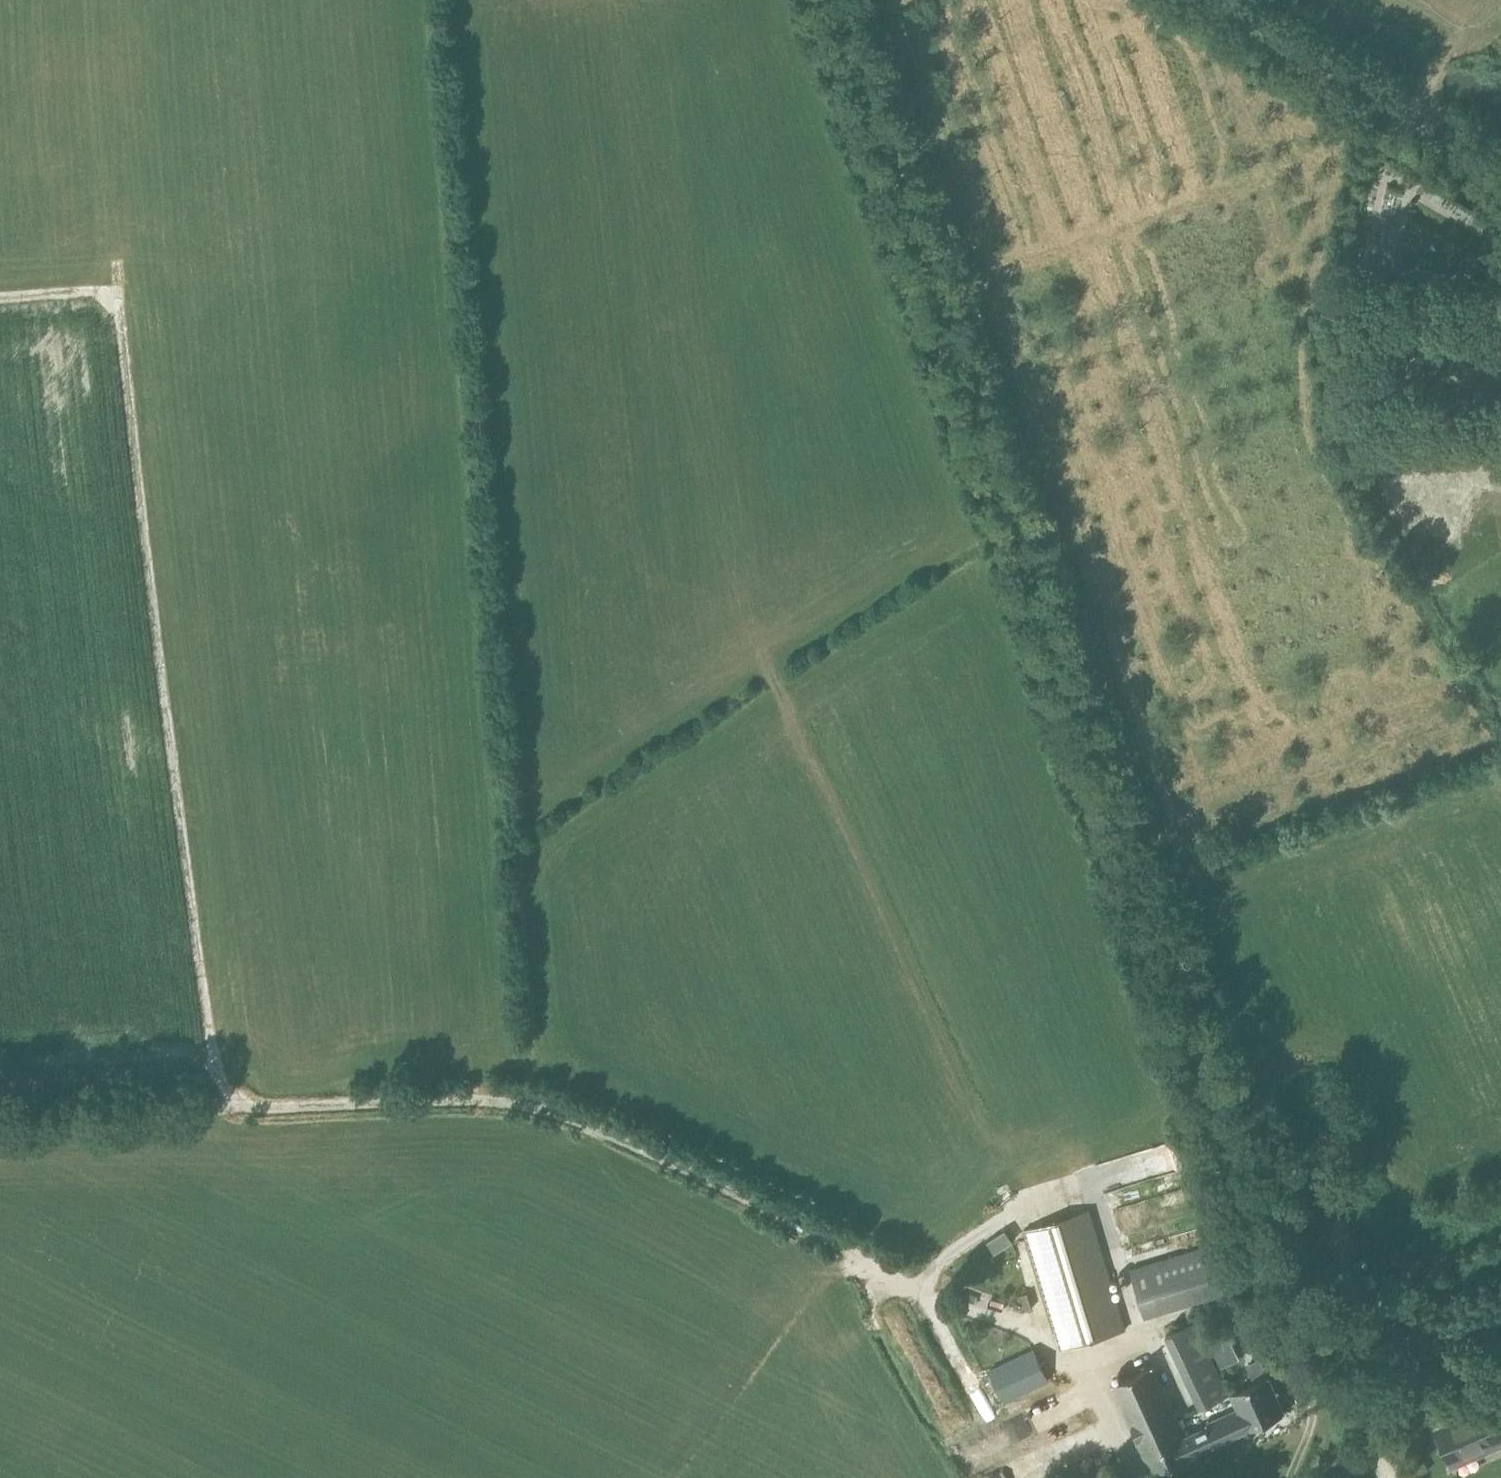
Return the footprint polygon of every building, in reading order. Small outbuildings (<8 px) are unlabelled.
[(1495,260),(1489,271),(1500,279),(1500,264),(1495,260)] [(1086,1210),(1024,1229),(1060,1347),(1122,1329),(1086,1210)] [(1209,1244),(1129,1268),(1141,1309),(1222,1285),(1209,1244)] [(1194,1321),(1165,1334),(1198,1407),(1228,1393),(1194,1321)] [(1032,1349),(1001,1364),(989,1338),(978,1343),(991,1369),(989,1370),(1004,1401),(1047,1381),(1032,1349)] [(1247,1429),(1284,1412),(1262,1365),(1248,1372),(1253,1382),(1229,1393),(1236,1410),(1238,1410),(1247,1429)] [(1152,1472),(1247,1429),(1238,1410),(1236,1410),(1187,1433),(1180,1417),(1175,1419),(1151,1366),(1112,1384),(1152,1472)] [(1441,1431),(1453,1458),(1499,1438),(1488,1411),(1441,1431)]
